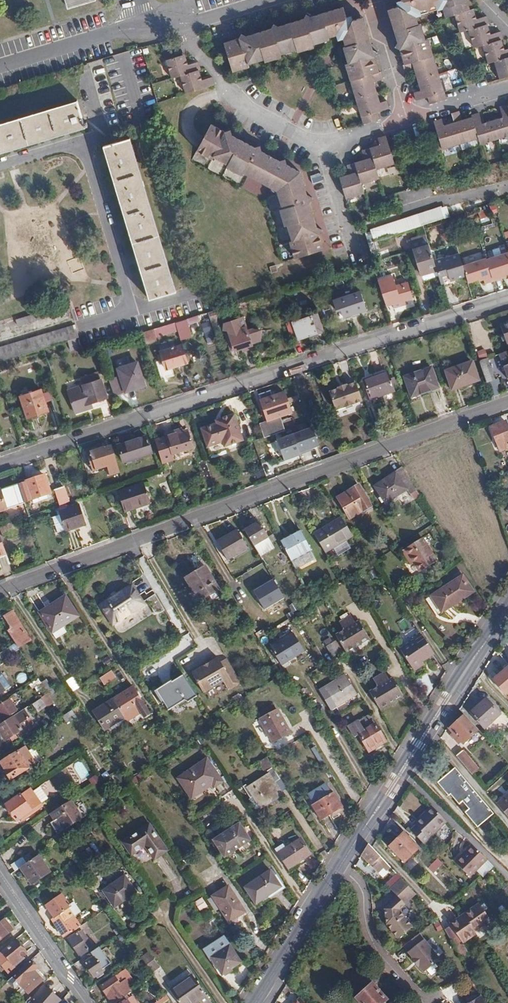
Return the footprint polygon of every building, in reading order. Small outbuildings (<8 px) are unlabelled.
[(456,15),(470,11),(468,0),(401,0),(402,3),(411,8),(407,13),(399,8),(392,10),(393,14),(390,18),(395,37),(402,40),(396,49),(400,51),(404,65),(434,57),(430,46),(427,47),(421,25),(418,26),(416,17),(419,10),(436,5),(438,11),(444,10),(446,18),(456,15)] [(411,8),(402,3),(399,8),(407,13),(411,8)] [(327,38),(336,36),(347,18),(344,8),(317,16),(314,20),(307,16),(304,20),(286,24),(283,29),(274,24),(271,29),(253,34),(250,38),(241,34),(238,39),(227,41),(223,48),(230,73),(242,69),(241,66),(262,60),(263,63),(275,60),(274,57),(295,51),(296,54),(307,50),(306,47),(328,41),(327,38)] [(461,33),(469,31),(486,26),(489,26),(487,17),(475,20),(472,10),(470,11),(456,15),(461,33)] [(347,18),(336,36),(343,39),(354,21),(353,22),(347,19),(347,18)] [(354,21),(343,39),(346,47),(343,48),(350,70),(347,71),(364,125),(379,120),(378,113),(389,110),(387,102),(377,105),(371,84),(383,80),(381,72),(380,72),(376,59),(378,54),(368,49),(371,45),(365,25),(361,23),(360,20),(354,21)] [(474,49),(483,46),(500,41),(503,40),(501,33),(489,36),(486,26),(469,31),(474,49)] [(494,63),(507,59),(507,50),(503,51),(500,41),(483,46),(488,64),(494,63)] [(171,77),(180,74),(197,70),(200,69),(197,61),(186,63),(183,54),(166,59),(171,77)] [(439,75),(434,57),(404,65),(403,66),(406,74),(417,71),(420,80),(439,75)] [(494,63),(500,81),(507,79),(507,59),(494,63)] [(197,70),(180,74),(185,93),(214,84),(211,77),(199,80),(197,70)] [(447,90),(454,88),(450,73),(443,75),(447,90)] [(447,101),(439,75),(420,80),(423,91),(414,93),(417,102),(429,99),(431,105),(447,101)] [(0,124),(0,153),(86,128),(78,101),(0,124)] [(507,110),(507,106),(499,109),(503,121),(482,127),(479,114),(471,117),(472,122),(462,124),(459,113),(451,115),(454,127),(444,130),(442,120),(434,123),(437,134),(429,136),(434,153),(478,140),(480,146),(507,138),(507,110)] [(254,146),(232,134),(230,129),(225,130),(211,123),(197,149),(207,155),(209,153),(229,164),(227,166),(238,172),(239,169),(279,191),(285,213),(283,214),(286,225),(289,224),(296,246),(293,247),(296,257),(320,250),(324,244),(320,232),(323,227),(318,224),(310,200),(313,195),(308,192),(302,172),(286,164),(285,158),(279,160),(261,150),(260,144),(254,146)] [(388,148),(385,137),(377,139),(380,148),(370,152),(369,149),(361,152),(365,163),(355,166),(354,163),(345,166),(349,178),(339,181),(344,199),(363,194),(360,184),(378,180),(375,170),(400,163),(395,146),(388,148)] [(103,147),(149,300),(152,300),(176,292),(131,139),(103,147)] [(313,184),(325,181),(323,173),(311,175),(313,184)] [(369,240),(487,208),(484,197),(366,229),(369,240)] [(479,213),(483,222),(490,218),(485,210),(479,213)] [(427,279),(441,274),(435,256),(431,245),(415,249),(427,279)] [(441,274),(444,284),(454,281),(453,275),(467,271),(460,248),(435,256),(441,274)] [(495,281),(507,277),(507,275),(507,274),(507,253),(488,258),(495,281)] [(79,256),(67,261),(73,275),(85,270),(79,256)] [(488,258),(473,264),(468,276),(470,283),(485,279),(487,284),(495,281),(488,258)] [(382,291),(386,306),(393,304),(395,308),(407,304),(406,300),(413,298),(409,283),(382,291)] [(360,291),(339,299),(342,311),(344,318),(367,311),(360,291)] [(342,311),(339,299),(333,300),(337,312),(342,311)] [(70,311),(68,305),(57,309),(59,314),(70,311)] [(215,311),(217,317),(237,310),(236,305),(215,311)] [(210,313),(214,328),(220,327),(217,317),(215,311),(210,313)] [(42,319),(40,314),(17,320),(18,326),(42,319)] [(316,333),(311,317),(293,323),(298,338),(316,333)] [(253,345),(243,318),(227,323),(236,350),(253,345)] [(186,320),(175,324),(156,330),(158,337),(177,331),(181,342),(192,339),(186,320)] [(76,325),(0,348),(0,361),(57,344),(80,337),(76,325)] [(156,330),(143,334),(146,346),(160,341),(158,337),(156,330)] [(187,364),(182,345),(161,351),(163,360),(157,361),(162,379),(174,376),(172,368),(187,364)] [(481,361),(493,398),(502,395),(498,384),(501,383),(500,379),(497,380),(490,358),(481,361)] [(480,380),(474,362),(447,371),(454,389),(480,380)] [(121,376),(110,380),(115,396),(126,392),(126,393),(145,386),(138,364),(119,370),(121,376)] [(440,387),(433,367),(406,376),(412,394),(422,391),(423,393),(440,387)] [(68,392),(75,415),(93,409),(91,404),(107,399),(101,381),(100,381),(98,374),(81,379),(83,387),(68,392)] [(395,393),(390,374),(366,380),(372,400),(395,393)] [(336,410),(364,402),(358,383),(348,386),(348,385),(338,388),(338,390),(330,392),(336,410)] [(49,412),(42,390),(21,397),(30,421),(41,418),(39,415),(49,412)] [(261,424),(265,436),(286,429),(282,417),(293,413),(289,404),(288,399),(285,392),(275,396),(273,390),(260,394),(270,421),(261,424)] [(244,440),(235,414),(216,420),(217,423),(203,428),(209,447),(224,443),(225,447),(244,440)] [(507,422),(493,428),(502,452),(507,451),(505,444),(507,443),(507,424),(507,422)] [(283,463),(323,448),(316,427),(276,442),(283,463)] [(169,438),(156,442),(162,458),(163,463),(176,459),(174,454),(194,448),(189,431),(185,432),(184,429),(168,435),(169,438)] [(152,454),(147,437),(119,446),(124,462),(152,454)] [(120,473),(112,446),(105,448),(88,454),(94,472),(107,468),(110,477),(120,473)] [(263,464),(266,474),(274,472),(271,461),(263,464)] [(416,491),(417,490),(404,468),(401,469),(416,491)] [(410,494),(416,491),(401,469),(376,486),(387,503),(406,490),(410,494)] [(43,478),(27,483),(33,499),(49,495),(43,478)] [(20,483),(0,490),(0,512),(27,503),(20,483)] [(150,503),(143,484),(119,492),(125,512),(150,503)] [(372,506),(359,486),(338,498),(351,518),(372,506)] [(55,490),(60,505),(69,502),(64,487),(55,490)] [(86,523),(80,506),(60,513),(61,514),(53,517),(58,532),(65,530),(66,531),(86,523)] [(315,534),(324,550),(345,537),(348,541),(355,537),(343,518),(315,534)] [(245,529),(255,546),(269,538),(259,522),(245,529)] [(8,524),(1,526),(5,537),(11,534),(13,538),(19,536),(15,524),(9,526),(8,524)] [(250,549),(238,530),(219,541),(230,561),(250,549)] [(283,542),(293,562),(311,552),(301,533),(283,542)] [(411,557),(416,565),(421,572),(437,562),(423,539),(403,551),(408,559),(411,557)] [(187,579),(201,601),(221,589),(207,567),(187,579)] [(474,591),(461,574),(443,587),(455,604),(474,591)] [(278,579),(254,589),(263,611),(288,601),(278,579)] [(101,605),(114,623),(145,603),(133,585),(101,605)] [(158,594),(148,598),(155,614),(164,610),(158,594)] [(79,616),(66,597),(40,613),(53,633),(79,616)] [(25,632),(27,631),(14,611),(12,613),(25,632)] [(2,619),(20,648),(33,640),(27,631),(25,632),(12,613),(2,619)] [(347,652),(369,639),(359,622),(356,624),(351,616),(341,622),(345,630),(337,635),(347,652)] [(359,622),(369,639),(371,638),(361,622),(359,622)] [(434,653),(423,635),(401,650),(415,670),(425,664),(423,661),(434,653)] [(297,637),(274,650),(283,665),(305,651),(297,637)] [(343,656),(335,643),(330,646),(337,659),(343,656)] [(3,661),(15,653),(10,647),(0,654),(0,656),(3,661)] [(220,659),(194,674),(206,693),(225,682),(230,690),(243,683),(228,659),(222,662),(220,659)] [(113,670),(100,679),(105,684),(117,677),(113,670)] [(507,693),(507,673),(506,670),(494,680),(506,694),(507,693)] [(17,675),(18,683),(26,682),(25,674),(17,675)] [(359,693),(349,675),(328,688),(338,705),(359,693)] [(166,712),(198,698),(188,676),(156,690),(166,712)] [(74,693),(81,688),(74,677),(67,681),(74,693)] [(373,695),(383,713),(405,700),(395,683),(391,684),(387,677),(377,683),(381,691),(373,695)] [(49,681),(43,683),(46,693),(53,691),(49,681)] [(395,683),(405,700),(406,700),(396,682),(395,683)] [(133,686),(114,699),(126,717),(139,709),(145,719),(152,714),(133,686)] [(274,701),(265,688),(255,694),(263,708),(274,701)] [(11,699),(0,706),(0,712),(4,718),(18,709),(11,699)] [(126,717),(114,699),(95,712),(107,729),(126,717)] [(500,714),(486,699),(471,713),(485,729),(500,714)] [(0,725),(0,726),(8,739),(19,731),(22,735),(38,725),(26,708),(3,723),(0,725)] [(74,710),(64,716),(69,722),(78,716),(74,710)] [(367,748),(384,738),(370,713),(349,725),(356,736),(359,734),(367,748)] [(479,730),(464,715),(451,729),(454,734),(458,738),(456,740),(459,743),(461,741),(464,744),(479,730)] [(292,732),(284,718),(267,727),(276,741),(292,732)] [(387,742),(384,738),(367,748),(369,752),(387,742)] [(36,766),(25,749),(4,763),(9,770),(7,771),(14,780),(36,766)] [(462,754),(456,759),(472,777),(478,772),(462,754)] [(268,758),(260,763),(265,771),(273,765),(268,758)] [(224,782),(209,759),(181,778),(191,794),(211,781),(215,787),(224,782)] [(281,779),(274,768),(270,771),(271,774),(248,789),(252,797),(255,795),(262,806),(282,793),(276,782),(281,779)] [(494,813),(454,770),(437,785),(448,798),(450,796),(459,806),(463,802),(470,810),(466,814),(478,827),(494,813)] [(342,807),(333,791),(312,804),(322,819),(342,807)] [(33,812),(23,795),(8,804),(18,821),(33,812)] [(507,817),(507,798),(499,807),(507,817)] [(73,801),(52,815),(56,821),(52,824),(59,835),(85,819),(73,801)] [(414,821),(408,826),(420,839),(442,818),(428,802),(411,818),(414,821)] [(166,849),(150,823),(123,840),(131,853),(146,844),(155,857),(166,849)] [(253,841),(242,823),(215,840),(227,858),(253,841)] [(418,847),(403,832),(389,846),(404,861),(418,847)] [(279,854),(289,870),(311,855),(301,840),(279,854)] [(480,857),(467,843),(461,848),(459,847),(448,858),(463,873),(480,857)] [(381,857),(372,847),(369,844),(362,855),(371,865),(377,860),(380,857),(381,857)] [(49,872),(38,856),(27,863),(21,868),(33,884),(49,872)] [(13,864),(18,870),(21,868),(27,863),(23,858),(13,864)] [(443,864),(438,858),(428,867),(433,873),(443,864)] [(283,890),(272,873),(248,889),(259,906),(283,890)] [(137,891),(125,874),(104,888),(116,905),(137,891)] [(391,888),(401,878),(397,874),(386,884),(391,888)] [(415,893),(401,878),(391,888),(405,904),(415,893)] [(229,888),(214,898),(230,922),(245,913),(229,888)] [(53,920),(66,937),(81,926),(74,917),(69,909),(71,908),(69,905),(62,894),(47,905),(56,918),(53,920)] [(204,898),(196,901),(200,911),(208,908),(204,898)] [(74,901),(69,905),(71,908),(69,909),(74,917),(81,912),(74,901)] [(467,913),(475,927),(482,923),(485,927),(492,922),(480,904),(467,913)] [(473,929),(475,927),(467,913),(450,923),(462,942),(476,933),(473,929)] [(5,920),(0,924),(0,941),(13,931),(5,920)] [(68,939),(80,956),(89,949),(86,945),(88,943),(90,942),(83,930),(78,934),(77,932),(68,939)] [(427,936),(409,942),(419,974),(438,968),(427,936)] [(240,962),(223,938),(205,949),(222,974),(240,962)] [(1,951),(0,952),(0,965),(8,975),(17,968),(16,967),(27,958),(25,955),(26,954),(16,941),(3,952),(1,951)] [(92,952),(94,950),(88,943),(86,945),(89,949),(80,956),(82,958),(92,952)] [(140,956),(150,971),(159,965),(148,951),(140,956)] [(92,952),(82,958),(86,963),(95,957),(92,952)] [(95,957),(86,963),(96,977),(105,971),(95,957)] [(36,970),(29,962),(13,976),(28,994),(41,982),(33,973),(36,970)] [(193,974),(170,988),(180,1002),(195,1002),(199,1001),(200,1002),(208,1002),(211,1002),(193,974)] [(114,1002),(116,1002),(136,988),(131,982),(123,987),(116,977),(103,986),(114,1002)] [(362,1002),(384,1002),(388,999),(373,983),(357,998),(362,1002)] [(59,1000),(43,986),(31,1001),(34,1002),(57,1002),(59,1000)]
